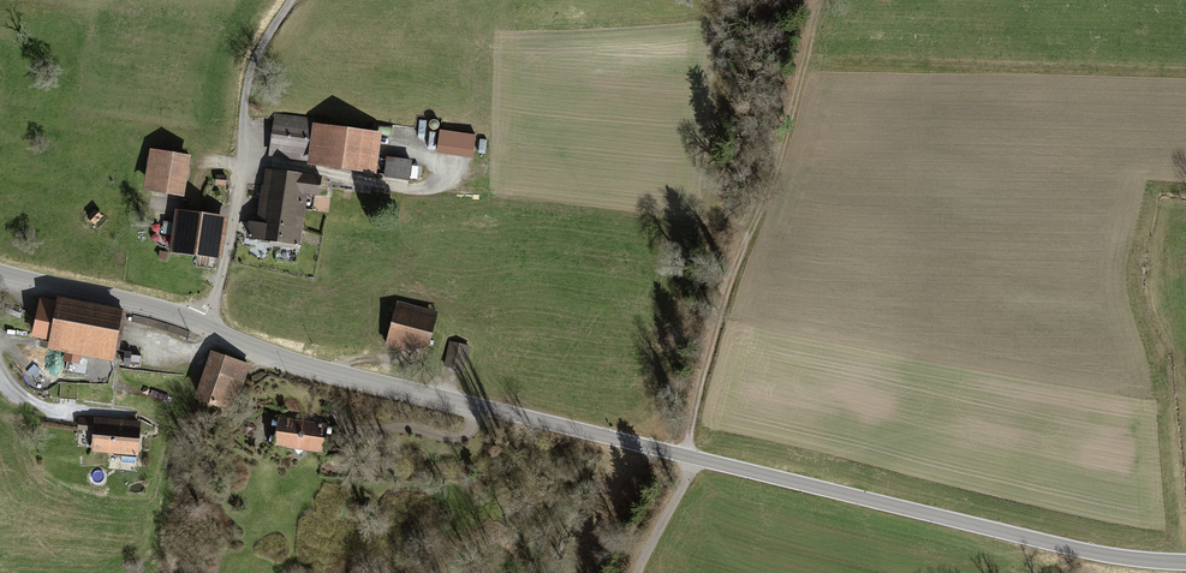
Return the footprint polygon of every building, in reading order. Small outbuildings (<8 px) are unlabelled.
[(312,117),(274,112),(268,154),(307,159),(311,122),(312,117)] [(307,159),(306,163),(375,172),(381,130),(311,122),(307,159)] [(476,133),(438,129),(435,154),(473,158),(476,133)] [(149,148),(142,191),(183,197),(190,155),(149,148)] [(411,159),(385,155),(382,178),(409,182),(411,159)] [(264,168),(256,220),(300,227),(306,194),(319,196),(322,177),(264,168)] [(227,175),(216,174),(215,183),(226,184),(227,175)] [(94,207),(85,217),(94,224),(103,215),(94,207)] [(176,208),(170,251),(220,258),(226,215),(176,208)] [(246,219),(243,236),(297,245),(300,227),(256,220),(246,219)] [(169,252),(160,250),(158,259),(167,261),(169,252)] [(121,310),(42,294),(33,337),(112,353),(121,310)] [(397,301),(386,343),(426,353),(437,311),(397,301)] [(469,346),(450,341),(444,364),(464,369),(469,346)] [(210,350),(197,389),(235,401),(247,362),(210,350)] [(327,423),(279,416),(275,444),(323,451),(327,423)] [(141,420),(91,417),(89,445),(139,448),(141,420)]
